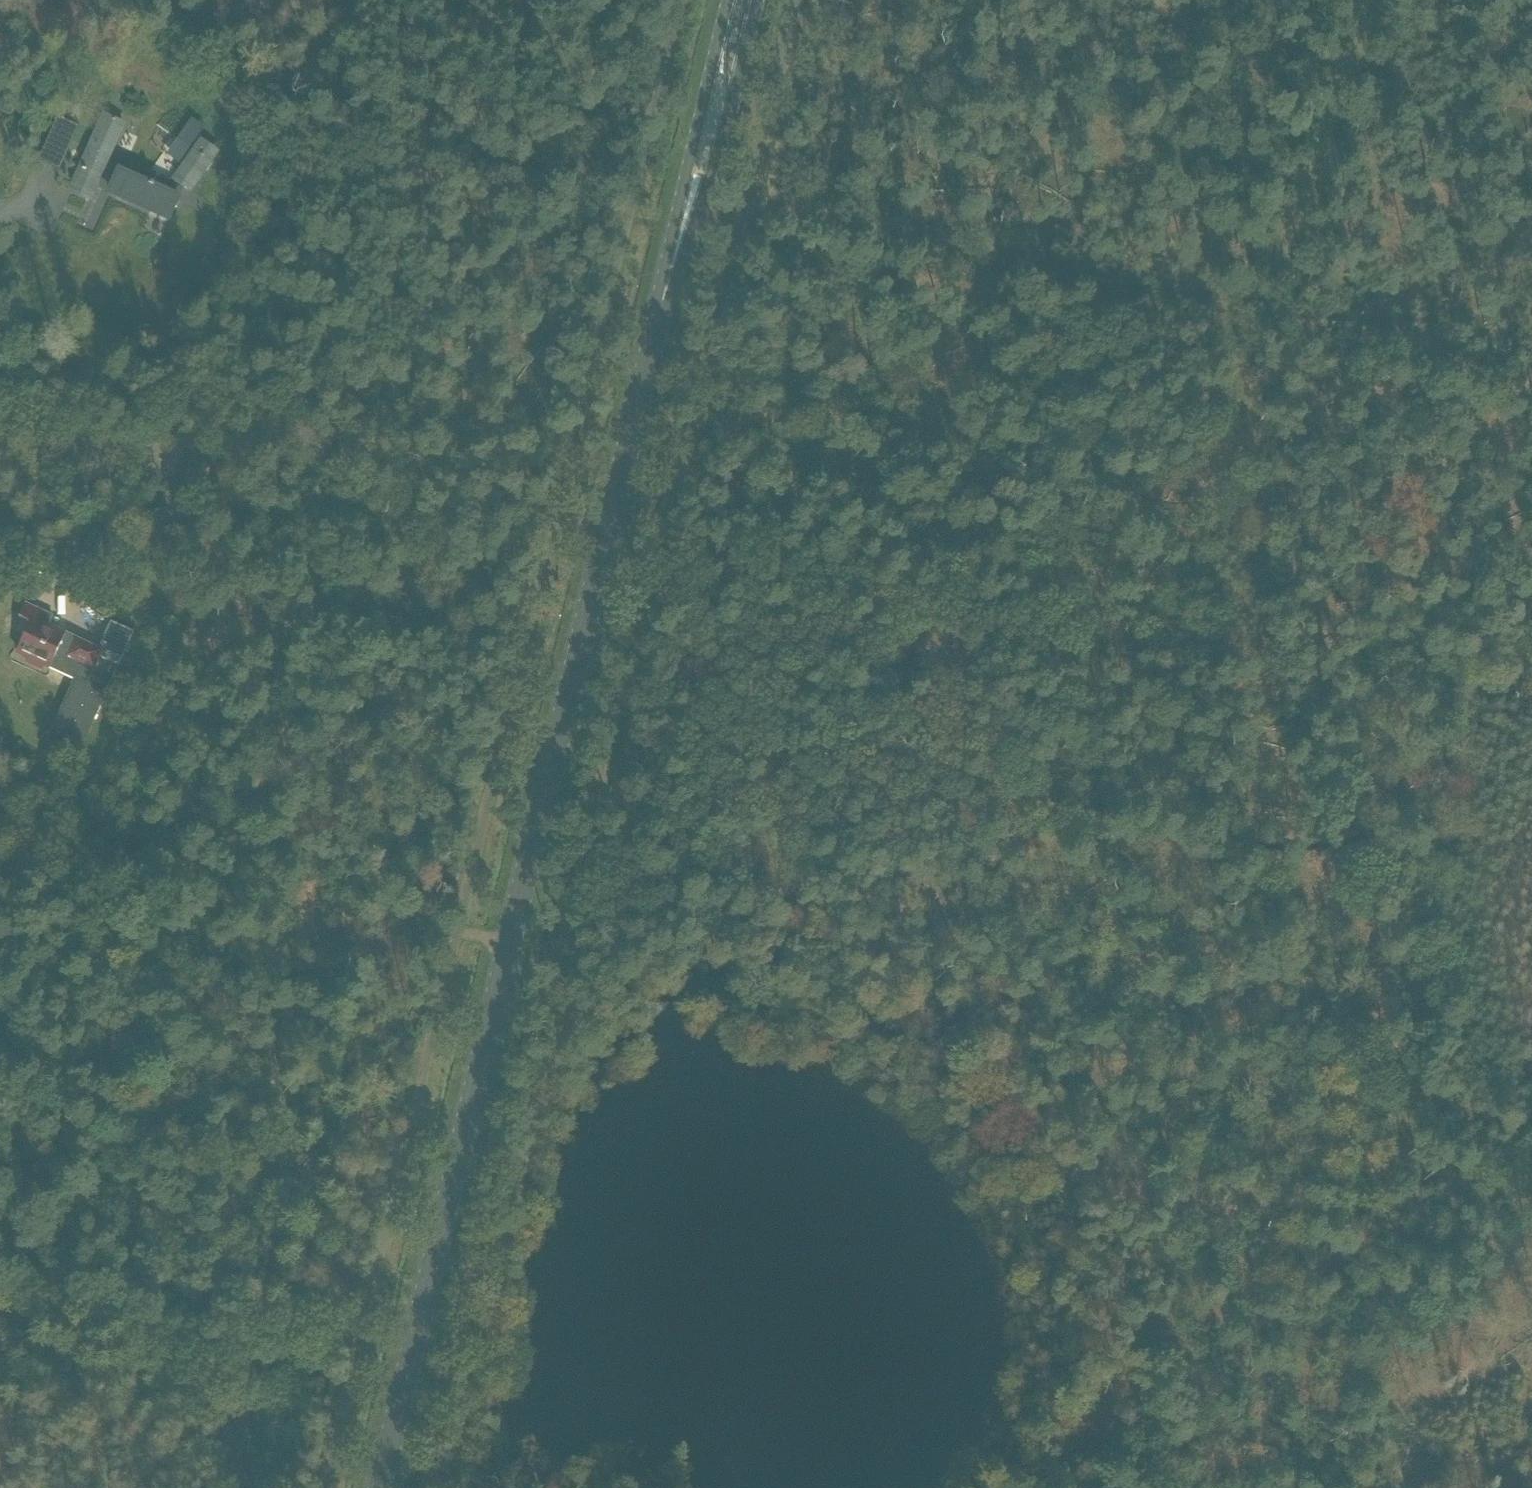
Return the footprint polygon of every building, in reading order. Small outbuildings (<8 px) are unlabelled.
[(57,117),(47,138),(49,139),(69,148),(70,147),(79,126),(57,117)] [(188,190),(200,174),(217,152),(203,143),(167,194),(105,165),(124,126),(106,118),(73,190),(90,198),(98,182),(112,188),(110,193),(168,219),(178,198),(185,187),(188,190)] [(69,156),(55,149),(47,166),(61,172),(69,156)] [(30,622),(17,651),(28,657),(28,663),(39,669),(44,664),(86,683),(80,697),(72,693),(51,739),(76,750),(92,716),(94,717),(134,633),(111,622),(100,645),(103,646),(101,651),(76,639),(75,641),(48,628),(53,617),(24,604),(18,617),(30,622)] [(73,751),(61,745),(55,759),(67,764),(73,751)]
